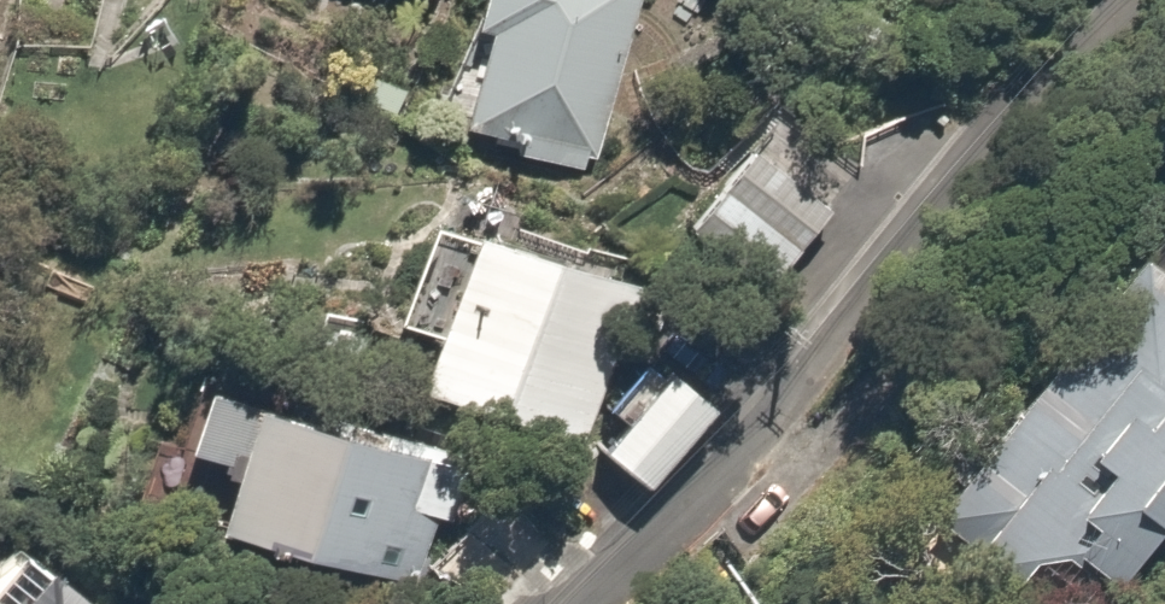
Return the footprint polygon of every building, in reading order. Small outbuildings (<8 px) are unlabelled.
[(447,141),(617,160),(635,0),(463,0),(447,141)] [(864,154),(812,119),(780,166),(731,132),(690,193),(834,290),(931,148),(888,119),(864,154)] [(365,307),(417,321),(399,390),(574,437),(622,255),(447,209),(444,216),(392,203),(365,307)] [(1151,346),(1164,330),(1164,275),(1129,244),(1088,292),(903,506),(1016,603),(1096,603),(1164,525),(1164,358),(1151,346)] [(705,392),(656,354),(587,441),(635,479),(705,392)] [(452,454),(227,378),(175,360),(151,434),(202,452),(185,503),(410,579),(452,454)] [(45,560),(14,535),(0,551),(0,603),(97,603),(45,560)]
